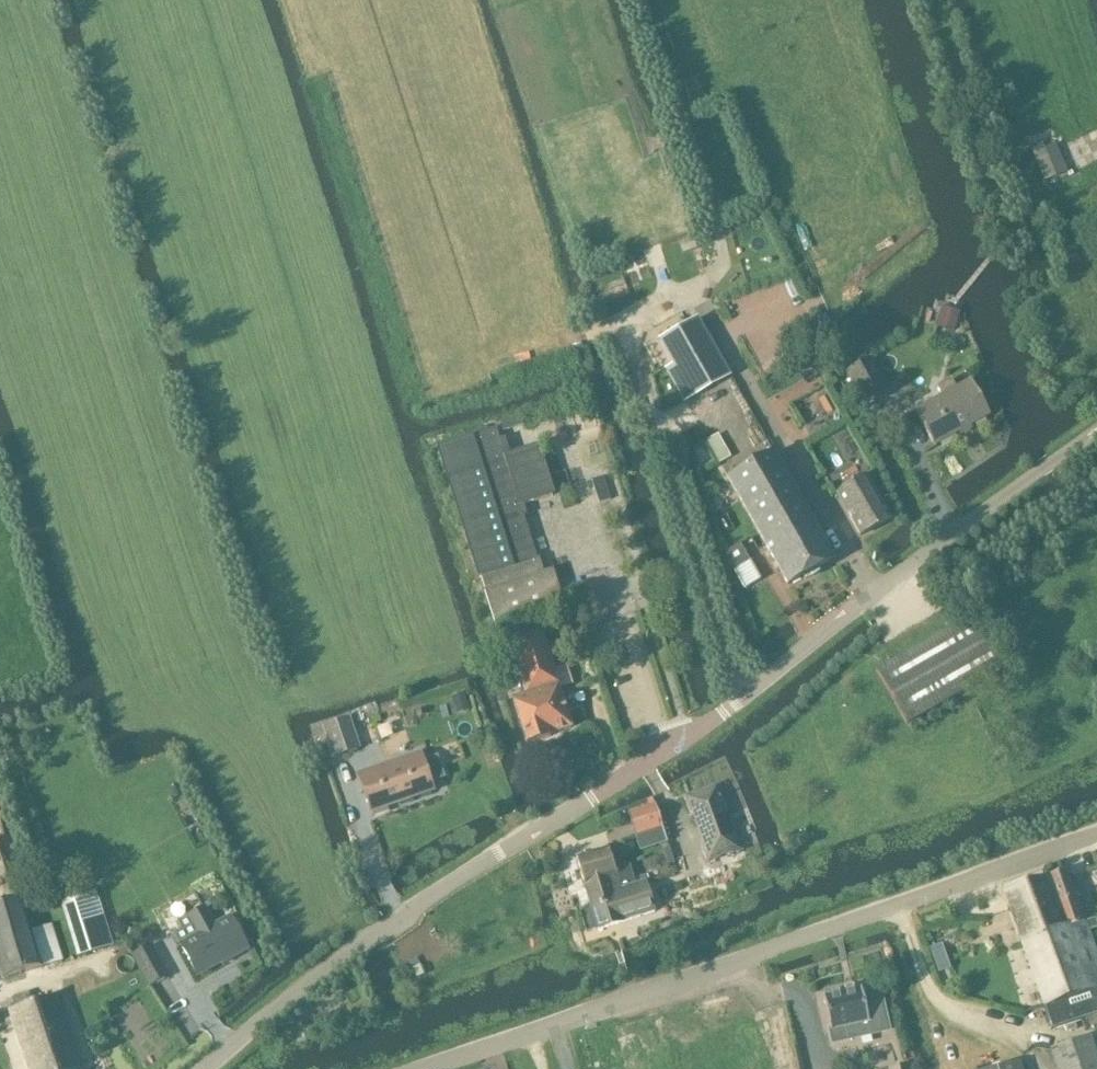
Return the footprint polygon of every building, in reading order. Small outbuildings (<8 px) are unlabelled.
[(1041,146),(1030,151),(1044,183),(1055,178),(1041,146)] [(942,307),(936,326),(954,332),(960,312),(942,307)] [(729,375),(696,318),(651,345),(683,402),(729,375)] [(861,400),(876,391),(861,365),(846,373),(861,400)] [(935,445),(988,415),(969,381),(956,388),(951,379),(937,387),(942,396),(916,411),(935,445)] [(520,412),(498,419),(503,430),(522,424),(520,412)] [(523,505),(552,495),(537,446),(505,456),(496,428),(439,446),(481,578),(485,591),(495,623),(563,602),(553,570),(543,573),(539,559),(538,559),(537,557),(524,517),(521,517),(519,509),(524,508),(523,505)] [(727,478),(765,544),(811,519),(773,452),(727,478)] [(867,477),(840,492),(837,493),(861,536),(890,519),(867,477)] [(602,478),(593,481),(600,504),(610,500),(602,478)] [(765,545),(788,585),(803,577),(807,579),(811,577),(819,572),(818,568),(834,559),(811,519),(765,545)] [(734,570),(750,561),(740,544),(725,553),(734,570)] [(907,724),(1003,670),(974,617),(877,671),(907,724)] [(550,735),(571,728),(540,630),(509,640),(527,697),(514,701),(527,744),(551,737),(550,735)] [(359,749),(350,718),(323,726),(332,758),(359,749)] [(420,754),(359,775),(370,808),(396,799),(398,803),(433,791),(430,783),(445,778),(438,757),(423,762),(420,754)] [(693,794),(684,797),(690,813),(692,812),(705,847),(702,848),(708,863),(716,860),(715,858),(741,849),(736,835),(734,836),(722,801),(724,801),(718,784),(710,787),(710,789),(693,795),(693,794)] [(633,812),(627,814),(628,814),(635,837),(663,828),(655,804),(633,812)] [(669,847),(663,852),(665,858),(671,855),(669,847)] [(578,859),(593,908),(616,901),(613,892),(636,885),(630,865),(614,870),(608,850),(578,859)] [(1088,931),(1096,928),(1096,922),(1096,918),(1084,922),(1066,870),(1046,877),(1064,929),(1057,931),(1062,944),(1089,935),(1088,931)] [(1046,877),(1004,891),(1043,999),(1062,993),(1042,937),(1057,931),(1064,929),(1046,877)] [(645,882),(636,885),(613,892),(616,901),(593,908),(599,930),(654,913),(645,882)] [(78,956),(111,946),(95,893),(61,904),(78,956)] [(62,961),(50,925),(31,931),(22,899),(0,905),(0,967),(4,979),(62,961)] [(181,929),(174,933),(180,945),(197,976),(247,948),(230,917),(216,925),(215,925),(211,916),(205,906),(176,921),(181,929)] [(1089,935),(1062,944),(1057,931),(1042,937),(1062,993),(1043,999),(1053,1029),(1096,1013),(1096,958),(1089,935)] [(456,951),(453,943),(445,947),(449,955),(456,951)] [(945,956),(941,945),(929,949),(933,960),(945,956)] [(149,987),(168,977),(151,946),(132,956),(149,987)] [(947,961),(935,965),(938,974),(950,970),(947,961)] [(350,989),(346,983),(339,987),(343,994),(350,989)] [(830,993),(827,997),(823,998),(830,1031),(844,1027),(847,1040),(888,1031),(881,999),(864,1003),(861,989),(841,994),(837,992),(830,993)] [(29,1068),(79,1068),(55,997),(10,1012),(29,1068)] [(1051,1050),(1058,1068),(1096,1068),(1096,1054),(1091,1036),(1051,1050)]
